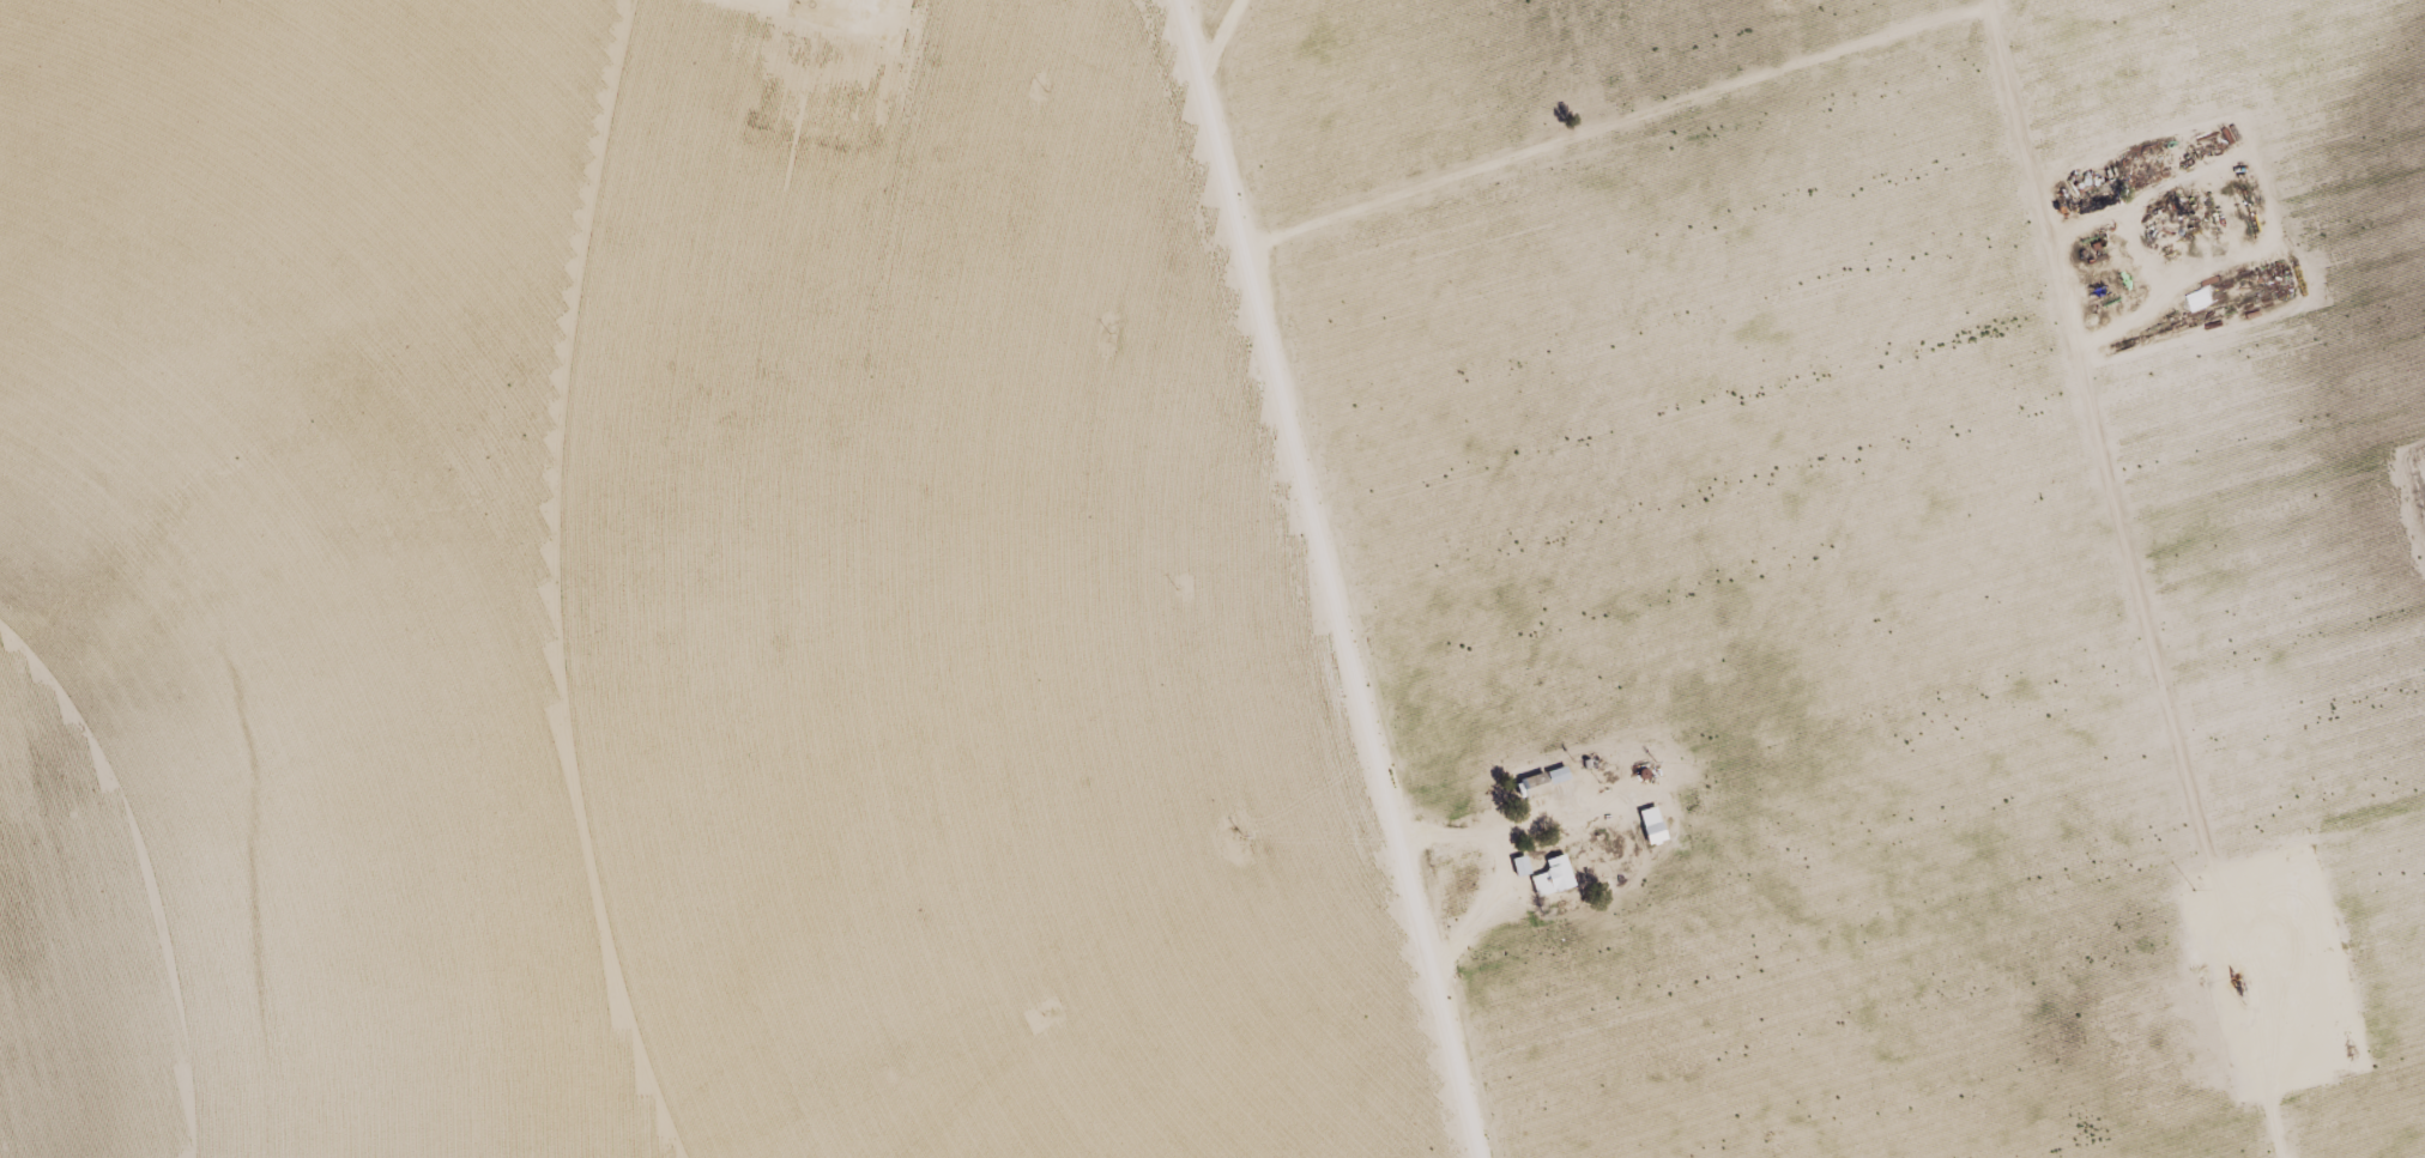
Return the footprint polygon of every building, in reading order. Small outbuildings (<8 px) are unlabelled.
[(1646,841),(1663,835),(1653,804),(1636,810),(1646,841)] [(1573,884),(1564,852),(1544,858),(1547,869),(1529,874),(1535,895),(1573,884)]
